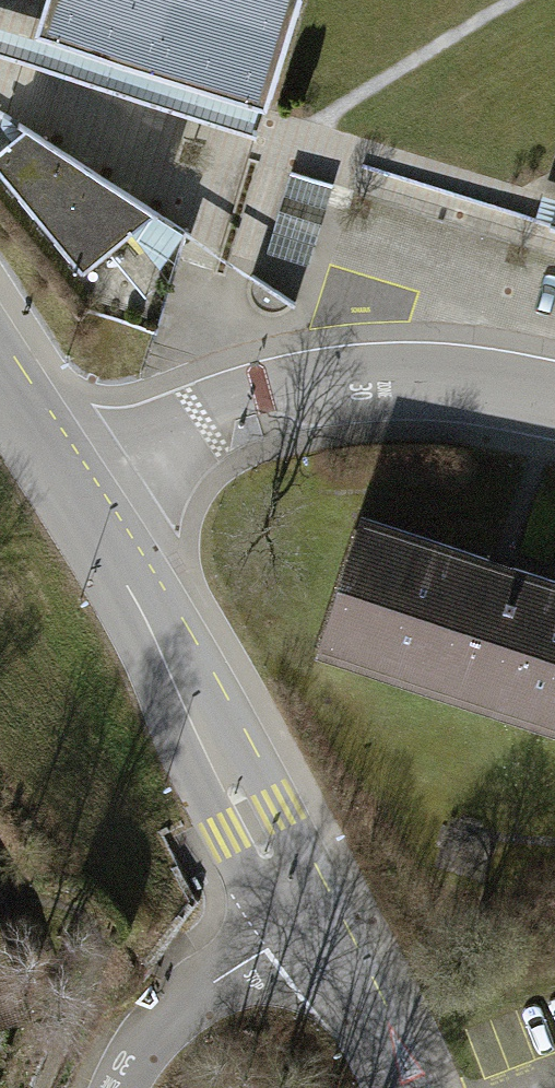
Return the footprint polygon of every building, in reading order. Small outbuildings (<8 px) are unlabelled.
[(33,38),(262,106),(294,0),(44,0),(33,38)] [(0,144),(0,171),(77,273),(147,215),(20,130),(0,144)] [(358,509),(313,657),(554,730),(554,568),(358,509)]
